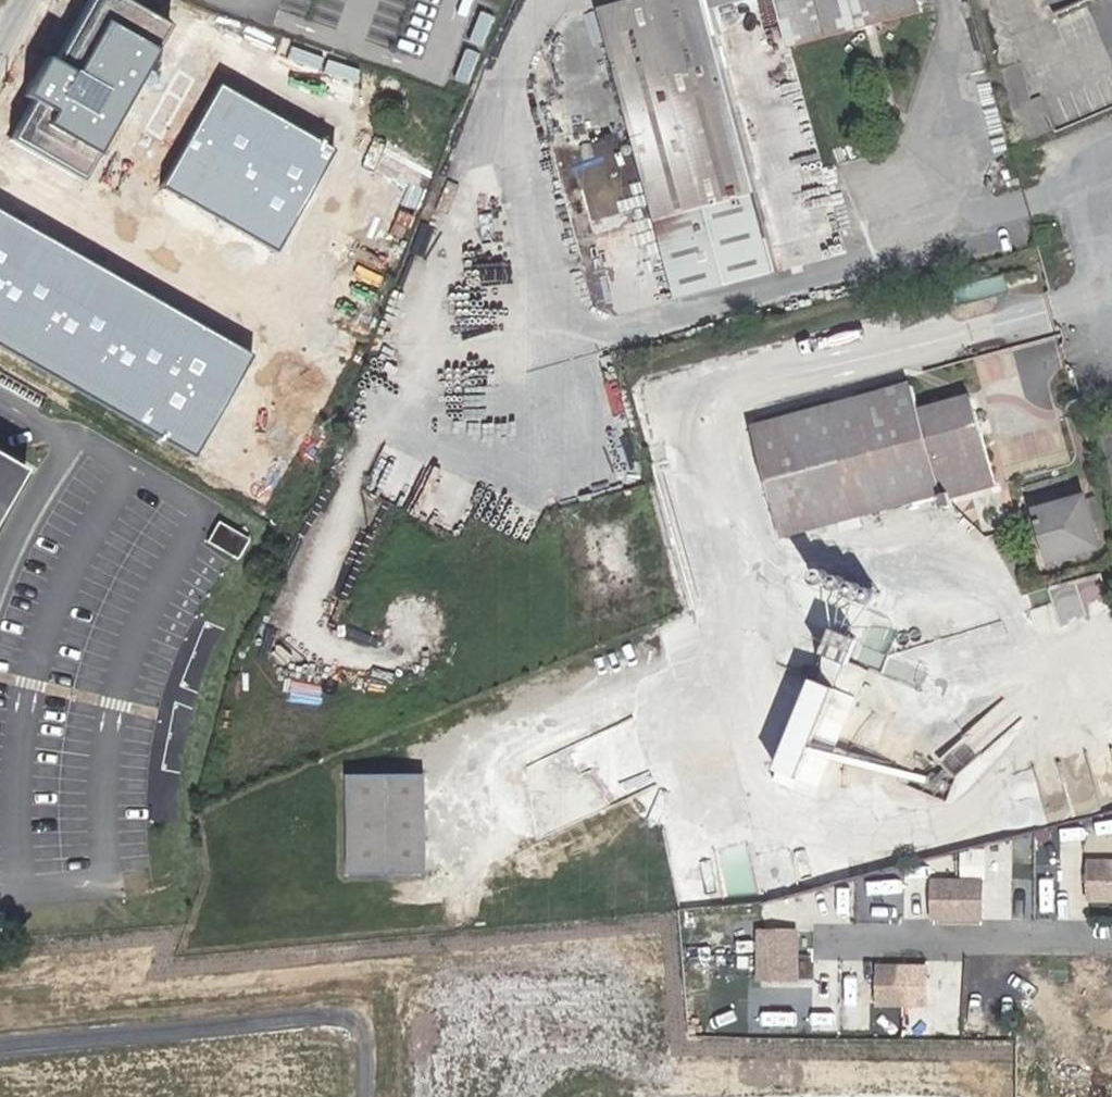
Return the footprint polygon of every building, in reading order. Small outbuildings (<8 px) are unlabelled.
[(121,0),(91,0),(11,139),(80,179),(167,27),(121,0)] [(543,52),(565,134),(554,137),(596,301),(618,313),(844,252),(790,48),(921,12),(918,0),(633,0),(563,19),(543,52)] [(1054,16),(1091,0),(1048,0),(1054,16)] [(330,151),(217,88),(160,188),(273,252),(330,151)] [(0,214),(0,348),(193,458),(251,356),(0,214)] [(956,504),(953,492),(998,479),(975,396),(922,411),(915,384),(755,429),(785,534),(944,489),(949,506),(956,504)] [(26,469),(0,454),(0,512),(26,469)] [(1048,563),(1097,551),(1084,499),(1034,512),(1048,563)] [(206,543),(236,561),(248,541),(218,523),(206,543)] [(837,578),(836,579),(836,580),(835,584),(835,585),(836,587),(837,589),(838,590),(839,591),(841,591),(842,592),(844,591),(845,591),(846,591),(848,590),(849,589),(849,588),(850,587),(851,586),(851,585),(851,583),(851,582),(850,580),(849,579),(849,578),(847,577),(846,576),(845,576),(844,576),(843,576),(841,576),(840,576),(839,577),(838,577),(837,578)] [(855,583),(854,583),(853,584),(852,586),(851,589),(851,593),(852,595),(853,596),(854,597),(856,598),(858,598),(860,598),(862,597),(864,596),(865,595),(866,594),(866,593),(867,591),(867,589),(866,587),(865,585),(864,584),(862,583),(860,582),(859,582),(857,582),(855,583)] [(869,603),(871,604),(873,604),(875,604),(877,604),(878,604),(880,603),(881,602),(882,600),(882,599),(882,598),(883,597),(883,595),(882,594),(881,592),(881,591),(880,590),(879,590),(878,589),(876,589),(875,589),(873,589),(872,589),(871,590),(869,591),(868,592),(868,593),(867,594),(867,595),(867,597),(867,599),(868,601),(868,602),(869,603)] [(848,662),(858,638),(842,632),(784,773),(798,779),(838,683),(867,682),(872,672),(848,662)] [(788,676),(760,770),(782,777),(810,683),(788,676)] [(350,869),(426,874),(433,776),(357,771),(350,869)] [(1111,900),(1111,864),(1089,864),(1089,900),(1111,900)] [(933,919),(981,920),(981,883),(933,883),(933,919)] [(760,980),(796,980),(796,932),(760,932),(760,980)] [(878,1005),(926,1005),(926,969),(878,968),(878,1005)]
